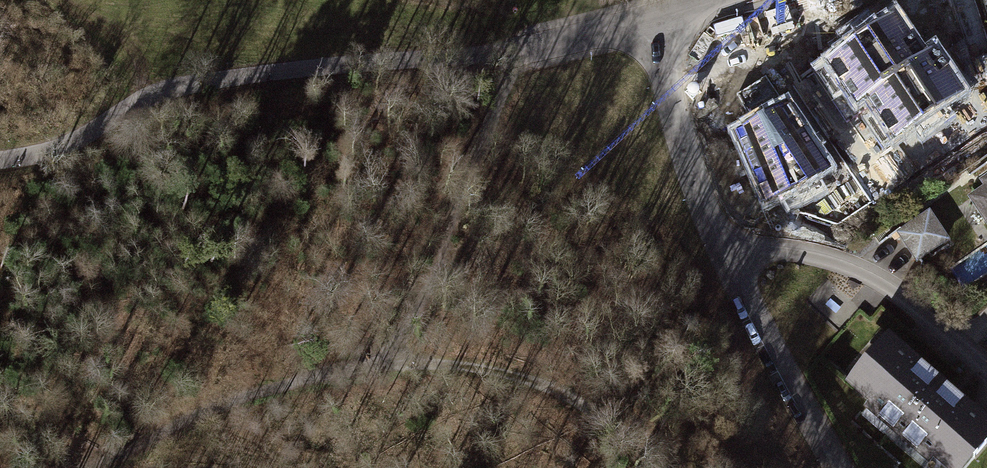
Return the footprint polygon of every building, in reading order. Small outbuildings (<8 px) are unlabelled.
[(862,19),(873,55),(913,42),(930,96),(977,81),(951,0),(923,0),(862,19)] [(772,71),(720,104),(767,178),(819,145),(772,71)] [(959,195),(985,237),(986,236),(986,177),(959,195)] [(929,213),(900,232),(917,257),(945,239),(929,213)] [(831,381),(927,467),(986,467),(986,432),(880,337),(831,381)]
